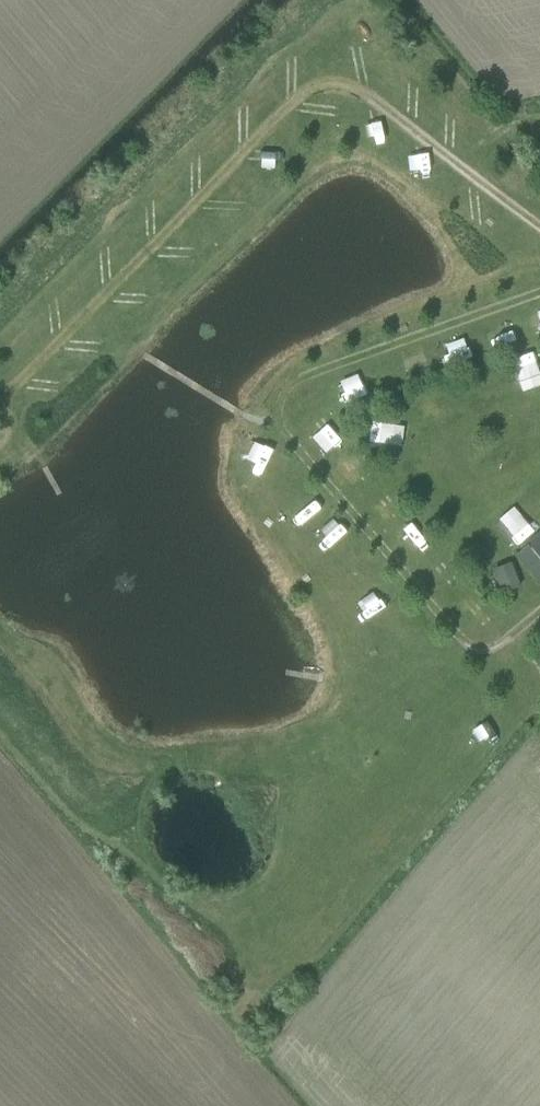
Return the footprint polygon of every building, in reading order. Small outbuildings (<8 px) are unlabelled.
[(364,133),(386,132),(385,112),(363,113),(364,133)] [(261,151),(262,171),(283,169),(282,150),(261,151)] [(217,218),(234,218),(235,203),(218,202),(217,218)] [(493,328),(501,347),(524,338),(516,318),(493,328)] [(457,364),(487,354),(483,342),(453,352),(457,364)] [(535,391),(539,389),(539,371),(534,356),(522,361),(535,391)] [(378,445),(392,436),(381,419),(367,428),(378,445)] [(525,512),(538,528),(539,527),(539,499),(525,512)] [(413,521),(395,538),(407,551),(414,543),(422,552),(433,542),(413,521)] [(539,580),(539,534),(518,553),(539,580)] [(502,594),(521,587),(511,562),(492,569),(502,594)] [(366,607),(392,597),(388,586),(362,596),(366,607)] [(462,741),(473,752),(504,721),(492,710),(462,741)]
